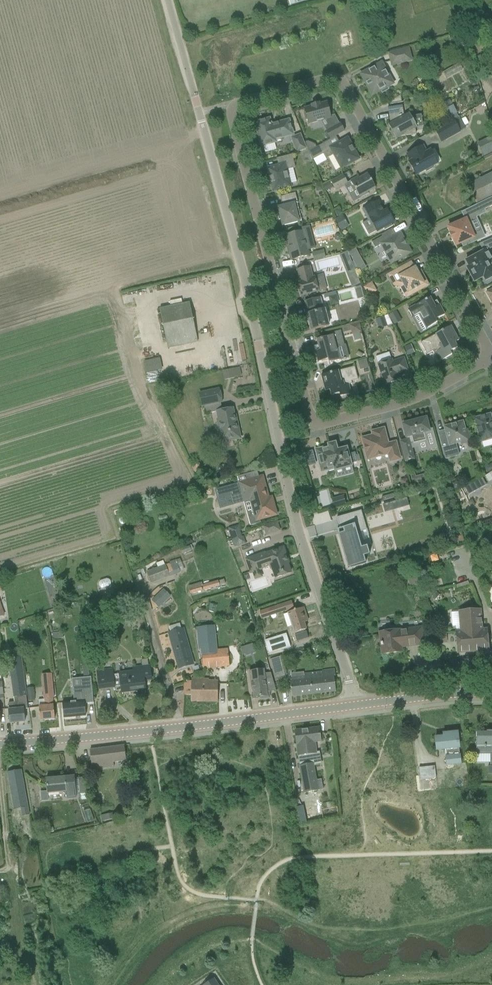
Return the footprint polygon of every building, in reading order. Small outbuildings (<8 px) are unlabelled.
[(392,65),(411,60),(408,49),(389,54),(392,65)] [(480,65),(479,65),(481,72),(491,69),(491,66),(491,62),(489,62),(480,65)] [(382,63),(361,74),(364,80),(365,79),(368,85),(367,86),(372,95),(381,91),(382,93),(389,90),(387,87),(383,79),(389,76),(382,63)] [(402,103),(401,96),(390,102),(390,105),(402,103)] [(331,116),(327,103),(319,105),(319,104),(312,106),(312,107),(305,109),(306,113),(304,113),(306,121),(308,120),(309,124),(325,120),(329,126),(338,121),(335,115),(331,116)] [(402,106),(398,106),(388,108),(390,124),(389,125),(389,124),(388,125),(391,130),(393,138),(395,137),(396,139),(397,139),(400,137),(416,134),(414,123),(409,113),(404,115),(402,106)] [(457,113),(453,106),(445,111),(443,112),(447,119),(457,113)] [(464,127),(470,125),(465,114),(459,116),(464,127)] [(267,120),(267,119),(265,119),(263,119),(262,119),(261,120),(259,120),(258,121),(258,122),(255,123),(262,146),(276,142),(275,140),(293,135),(289,121),(271,125),(270,119),(267,120)] [(454,120),(435,131),(441,142),(461,132),(454,120)] [(330,139),(345,131),(340,124),(326,131),(330,139)] [(297,152),(306,149),(300,134),(291,138),(297,152)] [(478,144),(484,156),(491,152),(491,137),(478,144)] [(359,159),(354,150),(348,138),(330,148),(341,169),(359,159)] [(308,151),(316,147),(315,145),(307,142),(305,143),(308,151)] [(312,160),(328,152),(323,144),(309,152),(312,160)] [(416,175),(439,163),(431,149),(427,151),(424,146),(407,155),(411,161),(409,162),(416,175)] [(313,162),(312,160),(309,152),(308,151),(300,153),(303,164),(313,162)] [(292,155),(286,156),(277,159),(278,166),(267,169),(273,191),(292,187),(288,169),(295,167),(292,155)] [(476,203),(491,195),(491,173),(467,185),(476,203)] [(354,203),(361,198),(370,194),(369,192),(376,188),(375,187),(375,185),(374,181),(371,181),(368,174),(360,178),(359,177),(348,183),(343,175),(331,181),(336,191),(344,186),(354,203)] [(330,182),(323,186),(326,192),(333,188),(330,182)] [(295,204),(298,203),(295,193),(280,197),(282,207),(278,208),(283,226),(299,222),(295,204)] [(465,220),(448,228),(451,233),(449,234),(452,240),(453,240),(456,246),(463,243),(464,246),(476,241),(473,233),(482,229),(477,217),(475,214),(485,209),(491,206),(491,197),(461,212),(465,220)] [(369,235),(377,231),(377,232),(394,223),(387,210),(384,212),(378,201),(364,209),(365,209),(363,210),(368,220),(362,224),(369,235)] [(341,216),(335,219),(341,231),(347,227),(341,216)] [(291,260),(309,256),(307,247),(309,247),(305,231),(286,236),(291,252),(289,253),(291,260)] [(411,253),(407,245),(400,234),(386,242),(383,237),(372,242),(375,248),(381,245),(392,263),(398,260),(399,261),(405,258),(404,256),(411,253)] [(487,250),(483,252),(466,261),(469,267),(467,268),(474,282),(483,277),(485,281),(491,278),(491,260),(487,250)] [(325,257),(324,251),(313,254),(314,260),(325,257)] [(357,251),(350,255),(354,263),(362,259),(357,251)] [(348,252),(340,256),(351,284),(359,281),(348,252)] [(400,288),(403,284),(410,296),(429,286),(423,275),(420,276),(415,268),(414,269),(411,263),(397,270),(388,275),(394,286),(400,288)] [(319,291),(327,289),(324,275),(315,277),(313,278),(310,267),(297,270),(300,281),(297,282),(301,296),(319,291)] [(363,288),(368,297),(377,292),(372,283),(363,288)] [(331,306),(339,303),(337,295),(328,298),(331,306)] [(312,330),(321,328),(329,326),(325,308),(323,309),(320,298),(306,302),(309,314),(307,314),(309,319),(307,320),(309,326),(310,325),(312,330)] [(418,315),(426,329),(437,323),(436,320),(445,315),(439,305),(435,307),(430,298),(408,310),(413,319),(418,315)] [(168,348),(198,342),(190,303),(160,309),(168,348)] [(389,315),(392,321),(400,317),(397,311),(389,315)] [(378,327),(387,323),(386,322),(385,318),(385,317),(376,320),(378,327)] [(350,326),(351,331),(352,335),(362,332),(359,323),(350,325),(350,326)] [(448,328),(421,343),(427,355),(433,352),(434,354),(438,352),(442,360),(452,355),(450,352),(458,348),(455,343),(459,341),(457,338),(454,337),(448,328)] [(329,363),(340,360),(337,347),(344,345),(341,331),(332,333),(333,335),(317,340),(320,350),(315,351),(318,362),(328,360),(329,363)] [(411,345),(405,347),(408,356),(415,353),(411,345)] [(143,361),(146,372),(161,368),(158,357),(143,361)] [(408,370),(405,361),(403,357),(378,365),(385,385),(398,380),(396,373),(399,372),(399,373),(408,370)] [(358,362),(360,370),(368,368),(366,359),(358,362)] [(355,367),(324,375),(321,375),(326,391),(330,390),(332,396),(340,394),(340,397),(351,394),(349,385),(352,384),(352,381),(358,380),(355,367)] [(235,379),(234,378),(233,369),(223,371),(224,381),(235,379)] [(199,392),(202,406),(222,402),(219,388),(199,392)] [(222,442),(241,439),(237,422),(236,422),(233,408),(217,412),(219,419),(217,420),(222,442)] [(490,415),(486,416),(485,414),(479,416),(479,418),(475,419),(481,442),(491,439),(491,421),(490,415)] [(415,460),(411,444),(426,440),(424,433),(429,432),(426,419),(418,421),(418,420),(410,422),(402,425),(407,441),(401,443),(406,462),(415,460)] [(459,441),(469,438),(467,430),(465,431),(463,422),(461,423),(460,421),(454,423),(454,424),(444,427),(446,433),(439,435),(446,459),(459,455),(457,448),(455,448),(454,444),(459,443),(459,441)] [(389,463),(401,460),(396,442),(388,444),(384,429),(376,431),(377,435),(362,438),(368,460),(387,455),(389,463)] [(337,451),(335,445),(335,443),(328,445),(328,447),(315,450),(321,470),(326,469),(326,470),(334,468),(334,470),(351,466),(350,464),(356,462),(355,456),(354,453),(348,455),(346,448),(337,451)] [(306,467),(316,465),(313,451),(303,453),(306,467)] [(202,468),(200,463),(193,467),(196,472),(202,468)] [(422,475),(416,477),(411,478),(413,484),(424,481),(422,475)] [(228,487),(233,504),(244,500),(251,525),(260,522),(259,520),(277,515),(272,497),(268,498),(262,477),(228,487)] [(482,478),(474,483),(477,490),(486,485),(482,478)] [(408,479),(400,481),(402,487),(409,486),(408,479)] [(383,502),(395,499),(394,494),(382,497),(383,502)] [(344,496),(332,500),(334,509),(346,505),(344,496)] [(338,534),(346,562),(348,568),(351,567),(366,563),(364,556),(370,555),(367,546),(362,548),(357,533),(367,530),(361,511),(337,518),(337,519),(340,519),(344,532),(338,534)] [(121,524),(123,525),(125,524),(127,523),(127,521),(127,519),(125,517),(123,517),(121,517),(120,519),(119,521),(120,523),(121,524)] [(232,540),(242,537),(241,535),(241,534),(240,532),(241,531),(239,524),(228,528),(232,540)] [(270,533),(268,525),(262,527),(265,535),(270,533)] [(491,553),(491,536),(489,533),(479,543),(478,544),(489,555),(491,553)] [(243,536),(242,537),(232,540),(234,547),(246,543),(243,536)] [(271,571),(274,570),(276,578),(291,573),(288,563),(289,563),(284,547),(265,554),(265,553),(247,559),(251,572),(252,572),(253,573),(261,570),(269,567),(271,571)] [(166,564),(146,571),(151,583),(170,576),(170,577),(180,573),(180,572),(185,570),(180,559),(175,561),(175,560),(170,562),(170,563),(166,565),(166,564)] [(421,583),(418,572),(417,569),(410,571),(411,574),(414,585),(421,583)] [(103,588),(104,588),(108,586),(109,586),(110,585),(111,584),(111,583),(111,582),(111,581),(111,580),(110,580),(110,579),(109,579),(108,579),(107,578),(106,579),(101,580),(100,581),(99,581),(99,582),(99,583),(99,584),(99,585),(99,586),(100,586),(100,587),(101,587),(101,588),(102,588),(103,588)] [(224,579),(218,581),(217,580),(202,585),(201,582),(188,586),(190,594),(225,584),(224,579)] [(171,597),(164,589),(152,601),(159,608),(171,597)] [(284,612),(281,604),(260,611),(262,619),(271,616),(269,611),(276,609),(278,613),(284,612)] [(307,618),(304,608),(288,613),(294,633),(297,642),(308,638),(306,632),(306,630),(306,629),(304,623),(307,622),(306,619),(307,618)] [(456,632),(458,653),(470,652),(471,650),(475,650),(476,651),(488,650),(487,630),(482,630),(480,610),(459,612),(461,632),(456,632)] [(169,633),(180,669),(193,665),(183,629),(181,629),(180,624),(169,627),(170,632),(169,633)] [(201,648),(203,669),(230,666),(228,648),(217,649),(216,646),(217,646),(215,626),(199,628),(201,648)] [(406,646),(424,644),(422,628),(399,631),(399,630),(380,633),(382,654),(402,652),(401,645),(406,644),(406,646)] [(289,636),(267,642),(271,656),(293,650),(289,636)] [(282,676),(278,657),(270,659),(275,678),(282,676)] [(113,674),(113,670),(112,670),(112,669),(97,671),(100,693),(101,693),(101,689),(114,687),(115,691),(116,691),(114,681),(121,680),(123,696),(123,692),(145,690),(145,694),(146,694),(144,680),(152,679),(150,665),(133,667),(133,671),(119,672),(119,674),(113,674)] [(252,687),(253,687),(254,697),(261,697),(261,699),(270,698),(269,692),(276,691),(270,673),(264,673),(264,670),(251,672),(252,687)] [(291,681),(292,697),(336,692),(334,676),(324,677),(324,672),(296,675),(297,680),(291,681)] [(43,675),(45,699),(54,698),(52,674),(43,675)] [(28,709),(24,675),(11,676),(13,697),(13,698),(13,703),(8,703),(10,723),(25,722),(24,709),(28,709)] [(191,702),(218,702),(218,682),(209,682),(209,680),(192,679),(192,682),(185,681),(185,695),(191,695),(191,702)] [(62,703),(64,718),(86,716),(84,701),(92,700),(91,685),(74,687),(75,702),(62,703)] [(54,705),(53,699),(45,700),(39,700),(39,707),(40,720),(55,719),(54,705)] [(320,731),(319,728),(295,731),(298,756),(300,767),(305,792),(319,790),(319,789),(317,780),(316,773),(314,763),(313,754),(316,753),(315,742),(321,741),(320,731)] [(461,763),(458,732),(449,733),(449,737),(444,737),(435,738),(437,750),(446,749),(447,757),(446,757),(447,765),(461,763)] [(489,735),(489,734),(489,733),(488,733),(487,732),(477,732),(476,755),(490,755),(490,766),(488,766),(488,774),(491,774),(491,735),(489,735)] [(126,761),(124,746),(90,750),(92,769),(114,767),(113,762),(126,761)] [(419,767),(421,780),(436,778),(435,766),(419,767)] [(15,809),(20,808),(27,806),(21,771),(8,773),(15,809)] [(76,798),(75,784),(74,777),(73,777),(73,778),(66,779),(66,778),(54,779),(53,776),(47,776),(47,779),(48,793),(65,792),(65,799),(76,798)]
